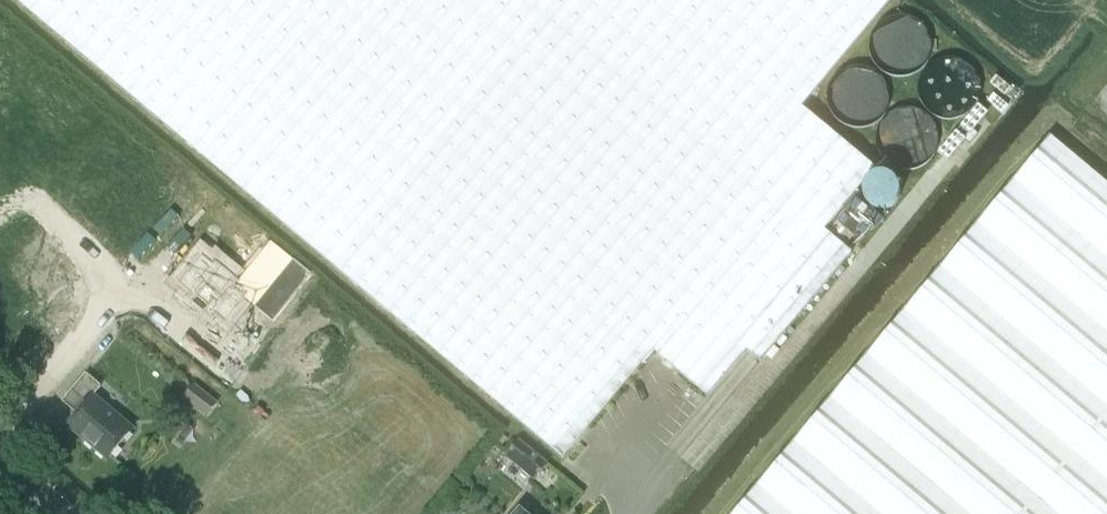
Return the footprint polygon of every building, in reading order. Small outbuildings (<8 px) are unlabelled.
[(564,458),(589,429),(653,352),(654,352),(673,368),(707,397),(708,397),(746,351),(759,362),(760,362),(851,253),(861,242),(835,220),(845,208),(871,230),(873,232),(884,218),(855,194),(876,168),(802,107),(892,1),(891,0),(17,0),(564,458)] [(917,65),(928,24),(882,12),(872,54),(917,65)] [(951,48),(914,83),(951,123),(989,88),(951,48)] [(916,168),(945,132),(905,101),(877,136),(916,168)] [(1051,137),(868,355),(734,513),(1106,513),(1106,184),(1051,137)] [(861,242),(871,230),(845,208),(835,220),(861,242)] [(201,255),(178,284),(189,293),(185,298),(211,319),(215,314),(227,323),(246,299),(273,321),(310,275),(271,243),(241,280),(216,260),(213,264),(201,255)] [(108,461),(134,429),(94,396),(102,388),(87,375),(65,401),(79,413),(68,427),(108,461)] [(182,398),(206,417),(218,403),(194,383),(182,398)] [(518,437),(506,457),(539,477),(551,457),(518,437)]
